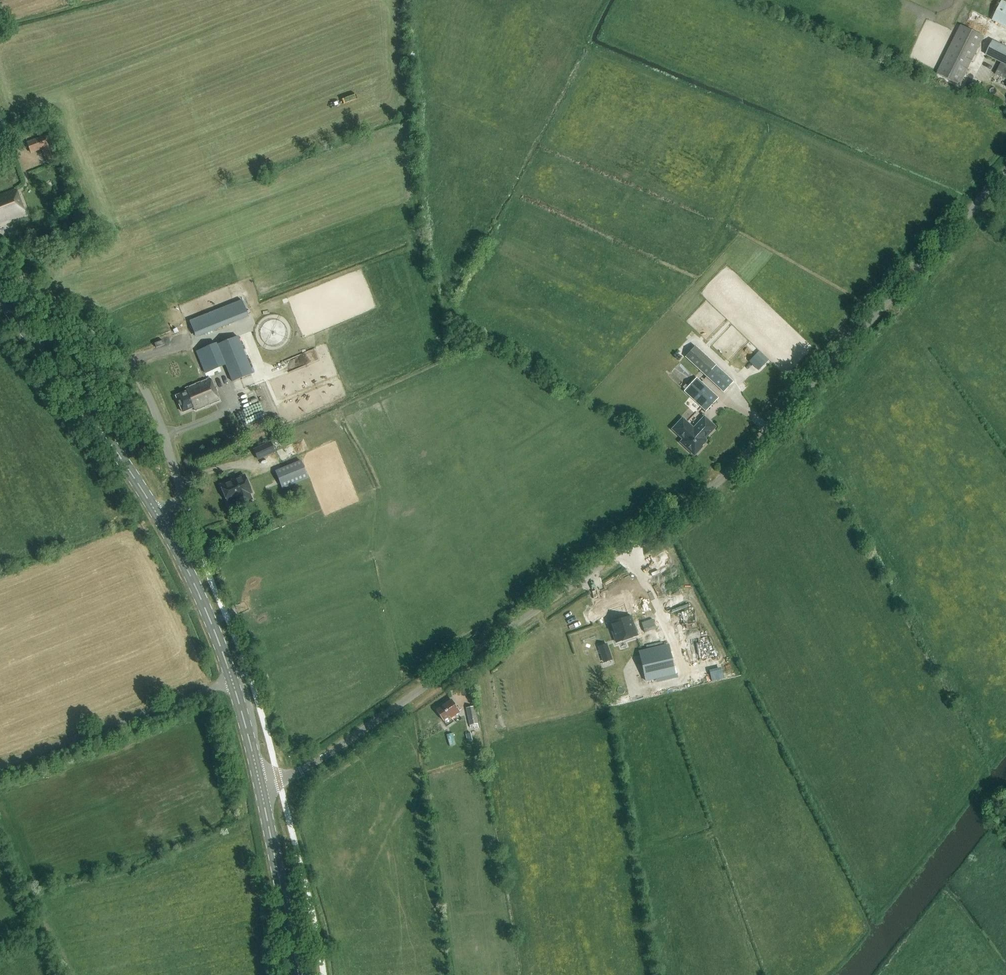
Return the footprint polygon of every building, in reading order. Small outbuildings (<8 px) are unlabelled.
[(1005,27),(1005,3),(1002,1),(992,20),(1005,27)] [(961,25),(936,73),(960,85),(985,37),(961,25)] [(1005,80),(1005,47),(993,41),(985,56),(1001,64),(996,75),(1005,80)] [(42,149),(48,164),(60,159),(51,134),(27,143),(32,154),(42,149)] [(25,213),(16,190),(0,196),(0,223),(25,213)] [(205,334),(247,320),(244,310),(202,324),(205,334)] [(217,345),(232,382),(253,374),(238,337),(217,345)] [(212,344),(199,348),(206,370),(219,366),(212,344)] [(706,376),(715,366),(695,346),(685,357),(706,376)] [(766,363),(756,354),(749,362),(758,371),(766,363)] [(723,392),(733,382),(715,366),(706,376),(723,392)] [(195,411),(220,401),(211,378),(186,388),(187,392),(176,396),(183,412),(193,408),(195,411)] [(706,411),(718,398),(696,378),(684,391),(706,411)] [(699,445),(716,427),(704,416),(693,428),(682,418),(671,430),(684,441),(681,444),(694,456),(702,448),(699,445)] [(271,443),(254,450),(258,459),(274,452),(271,443)] [(301,461),(276,471),(282,488),(308,478),(301,461)] [(247,475),(222,484),(230,501),(240,497),(242,502),(254,498),(251,492),(254,491),(247,475)] [(616,642),(637,635),(630,616),(628,616),(623,602),(607,608),(613,624),(610,625),(616,642)] [(653,619),(641,623),(645,633),(656,629),(653,619)] [(695,641),(696,662),(705,661),(704,640),(695,641)] [(606,644),(598,647),(602,658),(610,655),(606,644)] [(636,675),(639,675),(641,682),(677,674),(670,644),(634,653),(634,654),(631,654),(631,655),(621,658),(624,673),(635,671),(636,675)] [(450,718),(460,712),(451,700),(436,710),(443,721),(449,717),(450,718)] [(478,728),(474,706),(466,708),(470,728),(474,727),(474,728),(478,728)]
